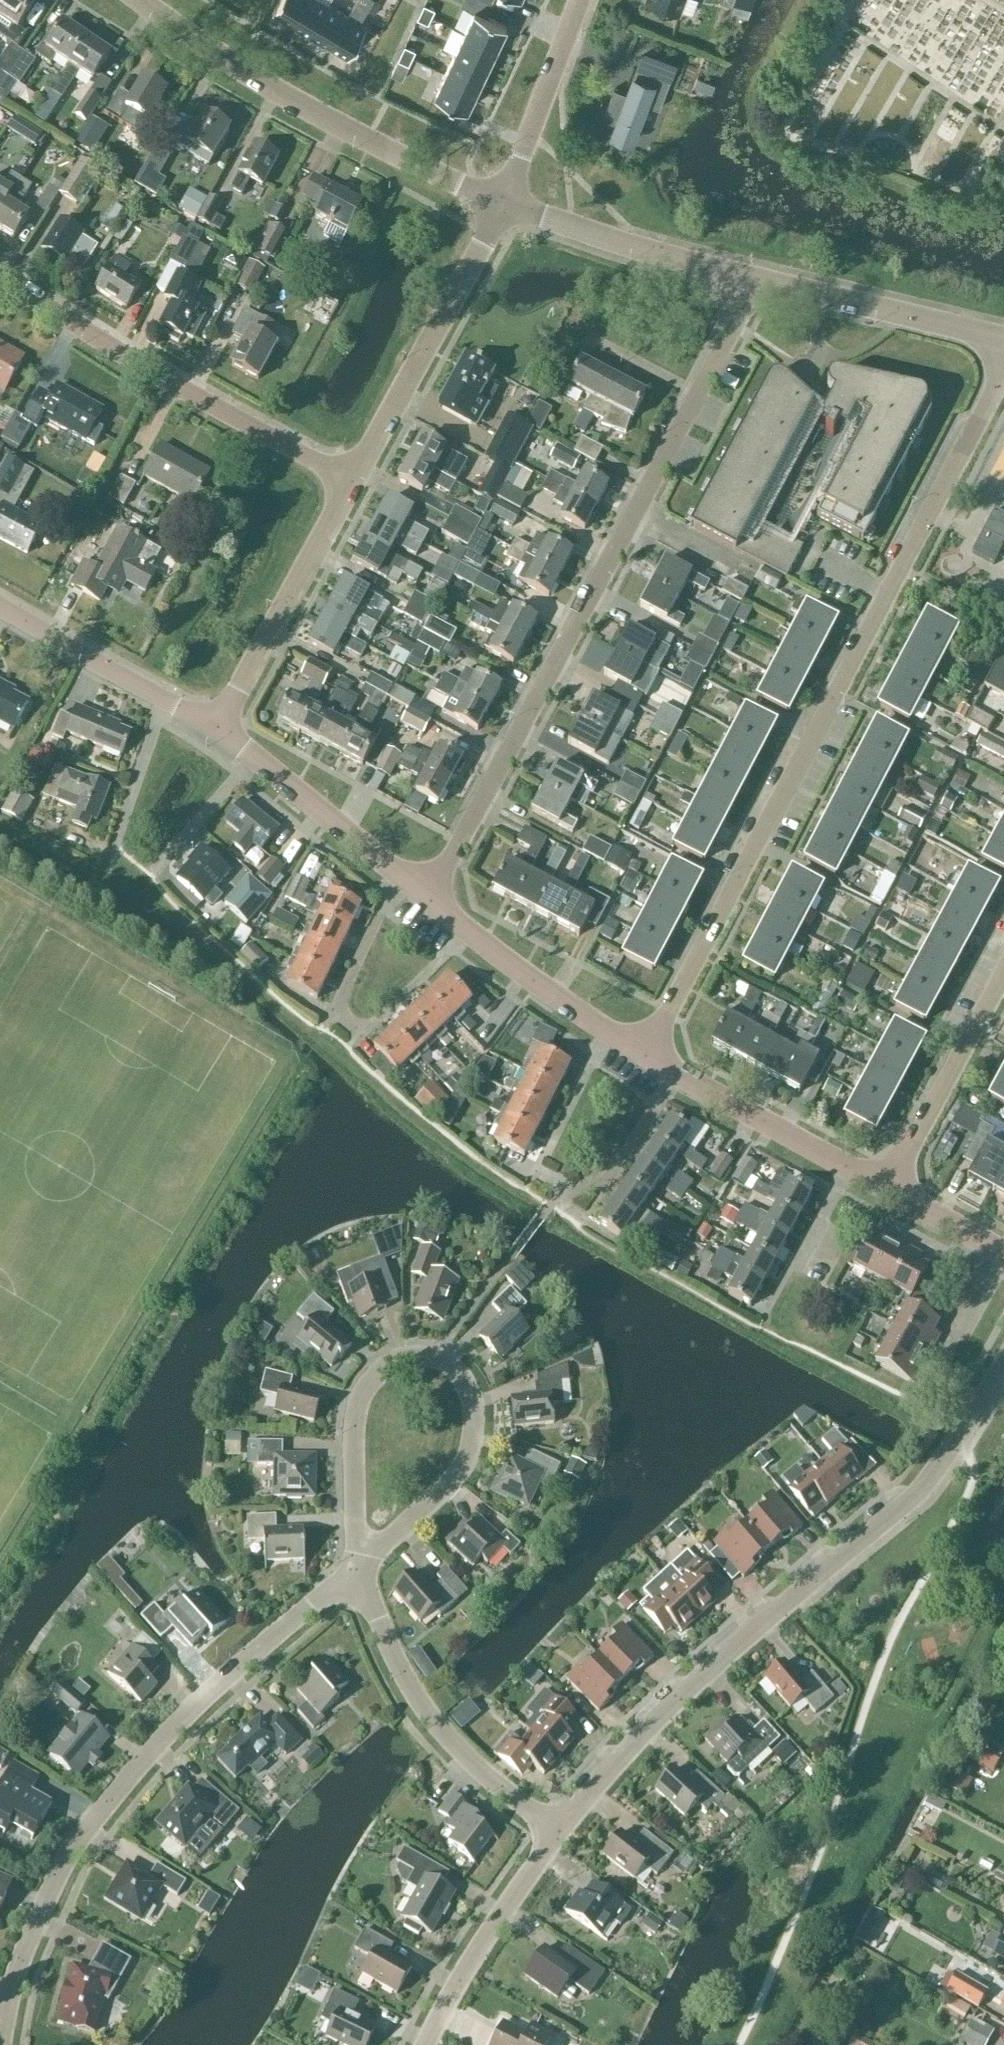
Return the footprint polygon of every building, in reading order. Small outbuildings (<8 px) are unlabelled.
[(0,7),(0,19),(17,31),(35,5),(28,0),(5,0),(0,7)] [(291,24),(305,0),(280,0),(272,12),(291,24)] [(310,35),(328,4),(321,0),(305,0),(291,24),(310,35)] [(348,57),(366,27),(354,19),(356,16),(362,19),(373,0),(356,0),(347,15),(329,46),(348,57)] [(680,11),(684,0),(652,0),(680,11)] [(421,11),(431,16),(435,9),(424,3),(421,11)] [(310,35),(329,46),(347,15),(328,4),(310,35)] [(465,31),(497,46),(507,25),(475,10),(465,31)] [(417,18),(428,23),(431,16),(421,11),(417,18)] [(69,66),(87,40),(64,24),(53,41),(48,38),(36,56),(50,65),(55,57),(69,66)] [(455,52),(487,67),(497,46),(465,31),(455,52)] [(87,40),(69,66),(51,93),(62,100),(80,73),(93,82),(110,56),(87,40)] [(23,53),(11,45),(0,61),(0,87),(23,53)] [(400,53),(411,59),(415,51),(404,46),(400,53)] [(445,73),(477,88),(487,67),(455,52),(445,73)] [(0,87),(0,101),(0,102),(14,82),(19,86),(36,62),(23,53),(0,87)] [(397,60),(408,66),(411,59),(400,53),(397,60)] [(675,67),(642,55),(628,93),(614,88),(603,117),(617,123),(612,135),(631,142),(646,103),(659,108),(675,67)] [(435,94),(467,109),(477,88),(445,73),(435,94)] [(113,86),(112,85),(100,77),(74,115),(87,124),(113,86)] [(120,92),(106,115),(141,136),(167,92),(144,79),(132,99),(120,92)] [(187,122),(174,144),(189,154),(188,155),(209,168),(227,138),(226,137),(230,130),(205,115),(197,127),(187,122)] [(5,132),(32,145),(38,135),(10,121),(5,132)] [(0,142),(0,164),(10,148),(0,142)] [(172,154),(157,145),(134,185),(157,198),(167,181),(159,177),(172,154)] [(262,188),(279,158),(254,145),(238,175),(239,175),(232,187),(243,193),(250,181),(262,188)] [(66,183),(59,195),(76,206),(77,205),(82,208),(101,177),(97,174),(98,171),(81,160),(66,183)] [(214,181),(228,186),(233,172),(220,166),(214,181)] [(22,181),(11,174),(0,192),(0,215),(22,181)] [(56,177),(36,208),(46,214),(59,195),(66,183),(56,177)] [(362,207),(338,194),(340,191),(315,177),(304,197),(319,206),(315,214),(332,223),(325,235),(341,244),(348,232),(349,232),(362,207)] [(22,181),(0,215),(0,230),(14,239),(28,217),(17,210),(32,187),(22,181)] [(223,204),(209,197),(197,220),(220,232),(225,222),(216,217),(223,204)] [(60,221),(42,249),(65,264),(68,260),(83,270),(97,247),(82,238),(83,236),(60,221)] [(205,232),(190,224),(170,263),(185,271),(205,232)] [(285,234),(268,225),(253,252),(270,262),(285,234)] [(116,260),(97,291),(126,310),(140,287),(125,277),(130,269),(116,260)] [(265,269),(249,260),(236,286),(253,295),(265,269)] [(172,306),(160,328),(183,340),(184,337),(193,342),(207,315),(198,311),(191,307),(202,288),(177,274),(163,301),(172,306)] [(232,366),(258,380),(276,347),(266,341),(274,326),(245,311),(233,333),(246,340),(232,366)] [(22,361),(7,353),(8,351),(0,347),(0,388),(5,391),(22,361)] [(495,375),(466,359),(439,409),(478,430),(498,392),(488,387),(495,375)] [(588,428),(593,417),(613,379),(582,362),(569,386),(591,397),(583,411),(584,412),(578,423),(588,428)] [(868,421),(817,518),(863,542),(929,417),(931,412),(931,406),(928,400),(924,396),(918,394),(877,384),(876,391),(866,386),(867,382),(839,376),(834,376),(830,378),(828,383),(828,388),(830,392),(834,395),(825,413),(786,377),(781,374),(776,373),(770,376),(767,380),(689,527),(786,578),(803,547),(752,520),(814,404),(821,419),(830,423),(825,433),(833,437),(838,427),(846,432),(856,414),(868,421)] [(613,379),(593,417),(603,422),(600,426),(626,435),(631,418),(633,419),(645,396),(613,379)] [(15,414),(2,439),(20,449),(31,427),(37,430),(44,419),(81,439),(85,442),(94,447),(103,430),(95,425),(102,411),(59,386),(53,397),(40,389),(24,419),(15,414)] [(552,410),(538,403),(527,424),(541,431),(552,410)] [(532,431),(509,419),(487,460),(510,473),(532,431)] [(410,459),(455,484),(467,462),(422,438),(410,459)] [(582,438),(574,453),(595,464),(603,449),(582,438)] [(556,445),(549,459),(573,472),(581,458),(556,445)] [(144,477),(193,504),(210,473),(161,446),(144,477)] [(449,495),(455,484),(410,459),(399,480),(422,493),(428,483),(449,495)] [(0,473),(0,540),(27,554),(41,528),(12,512),(18,502),(8,497),(23,468),(7,460),(0,473)] [(547,482),(596,508),(608,487),(584,474),(577,487),(551,474),(547,482)] [(136,485),(120,477),(109,499),(124,507),(136,485)] [(500,490),(486,482),(478,497),(492,504),(500,492),(500,490)] [(584,530),(596,508),(547,482),(542,491),(556,498),(554,503),(565,509),(561,517),(584,530)] [(497,498),(520,511),(527,497),(504,485),(497,498)] [(377,520),(423,545),(429,534),(406,522),(412,512),(389,499),(377,520)] [(513,527),(520,514),(497,501),(490,515),(513,527)] [(455,507),(448,520),(474,535),(482,522),(455,507)] [(995,511),(972,553),(993,564),(1003,545),(1003,516),(995,511)] [(377,520),(366,541),(389,554),(395,544),(417,556),(423,545),(377,520)] [(467,548),(474,535),(448,520),(441,533),(467,548)] [(145,593),(155,573),(136,563),(146,545),(118,530),(97,570),(84,563),(71,586),(99,601),(113,576),(145,593)] [(511,549),(560,576),(572,554),(537,535),(530,549),(516,541),(511,549)] [(405,578),(411,566),(389,554),(366,541),(354,563),(388,582),(394,572),(405,578)] [(560,576),(511,549),(506,558),(525,568),(518,580),(525,584),(549,597),(560,576)] [(467,552),(460,565),(481,576),(488,563),(467,552)] [(442,557),(438,566),(453,575),(458,566),(442,557)] [(665,560),(653,583),(679,597),(686,583),(704,593),(709,583),(665,560)] [(475,588),(481,576),(460,565),(454,577),(475,588)] [(783,578),(764,568),(756,582),(775,593),(783,578)] [(728,579),(721,593),(741,604),(748,590),(728,579)] [(344,581),(333,602),(377,626),(383,616),(377,612),(382,602),(344,581)] [(671,612),(679,597),(653,583),(640,607),(678,627),(682,618),(671,612)] [(408,604),(428,614),(434,603),(414,593),(408,604)] [(794,629),(823,644),(835,621),(806,607),(797,601),(791,612),(801,617),(794,629)] [(321,623),(344,635),(356,642),(360,632),(371,638),(377,626),(333,602),(321,623)] [(475,616),(525,642),(536,621),(512,608),(501,602),(494,615),(470,602),(466,610),(475,616)] [(428,614),(408,604),(403,615),(422,625),(428,614)] [(743,605),(736,619),(745,624),(752,610),(743,605)] [(723,611),(719,618),(730,624),(734,617),(723,611)] [(916,638),(945,654),(957,631),(928,615),(916,638)] [(513,664),(525,642),(475,616),(471,625),(496,638),(489,651),(513,664)] [(423,631),(446,644),(449,646),(457,632),(431,618),(423,631)] [(360,659),(366,648),(356,642),(344,635),(321,623),(309,644),(332,657),(338,647),(360,659)] [(629,628),(617,652),(659,674),(671,651),(629,628)] [(782,652),(811,667),(823,644),(794,629),(782,652)] [(446,644),(423,631),(417,643),(439,655),(446,644)] [(698,636),(692,648),(712,659),(719,647),(698,636)] [(731,636),(724,649),(729,652),(736,639),(731,636)] [(904,661),(933,677),(945,654),(916,638),(904,661)] [(413,648),(398,639),(388,657),(403,666),(413,648)] [(712,659),(692,648),(685,661),(706,671),(712,659)] [(617,652),(604,675),(647,698),(659,674),(617,652)] [(770,675),(799,690),(811,667),(782,652),(770,675)] [(984,688),(1003,699),(1003,656),(1002,655),(984,688)] [(892,684),(921,699),(933,677),(904,661),(892,684)] [(278,720),(299,732),(312,708),(331,673),(310,662),(302,677),(313,683),(302,703),(291,697),(278,720)] [(979,673),(960,663),(954,676),(973,686),(979,673)] [(444,675),(440,683),(489,709),(500,688),(477,675),(466,669),(459,682),(444,675)] [(386,697),(393,686),(371,674),(365,686),(386,697)] [(758,698),(787,713),(799,690),(770,675),(758,698)] [(440,683),(435,692),(448,699),(442,712),(453,718),(477,731),(489,709),(440,683)] [(28,703),(12,695),(14,691),(0,684),(0,723),(14,730),(28,703)] [(921,699),(892,684),(880,707),(909,722),(921,699)] [(395,686),(388,698),(397,704),(407,708),(409,710),(416,698),(395,686)] [(323,714),(312,708),(299,732),(320,743),(333,720),(346,696),(335,691),(323,714)] [(356,702),(346,696),(333,720),(320,743),(341,755),(354,731),(344,725),(356,702)] [(580,720),(621,741),(633,718),(593,696),(580,720)] [(421,702),(416,712),(439,723),(443,713),(421,702)] [(407,708),(397,704),(390,717),(399,722),(407,708)] [(662,705),(656,718),(676,728),(682,715),(662,705)] [(66,733),(121,756),(131,733),(111,725),(113,722),(77,707),(72,719),(61,714),(52,736),(63,740),(66,733)] [(367,708),(360,720),(354,731),(341,755),(363,766),(375,743),(381,731),(371,725),(377,713),(367,708)] [(409,710),(407,708),(399,722),(424,735),(431,722),(409,710)] [(993,720),(972,709),(965,722),(986,733),(993,720)] [(733,733),(762,748),(774,725),(745,710),(733,733)] [(676,728),(656,718),(649,730),(670,740),(676,728)] [(608,765),(621,741),(580,720),(568,744),(608,765)] [(866,747),(895,762),(906,739),(878,724),(866,747)] [(398,744),(406,734),(397,727),(389,737),(398,744)] [(721,756),(750,770),(762,748),(733,733),(721,756)] [(982,734),(976,745),(1003,760),(1003,745),(982,734)] [(408,748),(403,757),(450,782),(462,760),(440,748),(439,749),(435,746),(428,759),(408,748)] [(854,770),(883,785),(895,762),(866,747),(854,770)] [(958,759),(938,749),(932,762),(951,772),(958,759)] [(400,757),(388,750),(377,771),(389,777),(400,757)] [(709,778),(738,793),(750,770),(721,756),(709,778)] [(438,805),(450,782),(403,757),(398,767),(418,777),(411,790),(416,793),(438,805)] [(544,788),(571,802),(579,788),(592,795),(597,786),(557,765),(544,788)] [(66,773),(55,769),(44,797),(55,802),(53,807),(74,816),(71,823),(87,829),(91,820),(96,822),(109,788),(67,771),(66,773)] [(842,793),(871,808),(883,785),(854,770),(842,793)] [(626,772),(619,785),(640,795),(646,783),(626,772)] [(975,784),(975,773),(961,773),(961,784),(975,784)] [(932,799),(938,785),(920,777),(913,790),(932,799)] [(697,801),(726,816),(738,793),(709,778),(697,801)] [(640,795),(619,785),(613,797),(633,808),(640,795)] [(571,802),(544,788),(532,812),(573,833),(578,824),(563,816),(571,802)] [(34,802),(13,791),(1,814),(22,825),(34,802)] [(830,816),(859,831),(871,808),(842,793),(830,816)] [(685,824),(714,839),(726,816),(697,801),(685,824)] [(261,851),(278,830),(243,802),(226,823),(241,835),(233,845),(245,855),(252,845),(261,851)] [(644,802),(631,826),(638,830),(652,806),(644,802)] [(818,839),(847,854),(859,831),(830,816),(818,839)] [(995,838),(1003,843),(1003,821),(995,838)] [(714,839),(685,824),(673,847),(702,862),(714,839)] [(513,902),(529,873),(546,840),(525,829),(517,842),(530,849),(520,868),(507,861),(492,890),(513,902)] [(767,834),(765,843),(786,848),(789,840),(767,834)] [(611,850),(590,838),(582,852),(604,864),(611,850)] [(995,838),(983,861),(1003,872),(1003,843),(995,838)] [(847,854),(818,839),(806,862),(835,876),(847,854)] [(625,844),(625,852),(611,853),(611,868),(650,867),(649,843),(625,844)] [(195,860),(177,880),(203,902),(203,903),(204,901),(214,909),(224,898),(214,890),(229,873),(202,848),(193,858),(195,860)] [(541,879),(529,873),(513,902),(535,913),(546,891),(550,884),(566,854),(557,850),(541,879)] [(284,870),(271,859),(256,877),(269,887),(272,891),(276,895),(287,876),(283,872),(284,870)] [(659,887),(688,902),(700,879),(671,864),(659,887)] [(562,891),(550,884),(546,891),(535,913),(556,924),(571,895),(585,871),(576,866),(562,891)] [(956,894),(984,909),(996,886),(968,871),(956,894)] [(781,896),(810,911),(822,888),(793,873),(781,896)] [(249,876),(225,903),(249,924),(272,897),(249,876)] [(310,884),(295,877),(285,899),(300,906),(314,915),(320,917),(350,932),(361,909),(343,900),(331,894),(324,907),(319,905),(310,901),(311,898),(305,895),(310,884)] [(348,889),(336,883),(331,894),(343,900),(348,889)] [(880,884),(870,901),(880,907),(890,889),(880,884)] [(647,910),(676,925),(688,902),(659,887),(647,910)] [(584,902),(571,895),(556,924),(579,936),(586,923),(596,928),(609,902),(589,892),(584,902)] [(984,909),(956,894),(944,916),(972,932),(984,909)] [(769,919),(798,934),(810,911),(781,896),(769,919)] [(298,921),(277,910),(272,921),(293,932),(298,921)] [(635,933),(664,948),(676,925),(647,910),(635,933)] [(903,924),(883,914),(876,927),(895,937),(903,924)] [(972,932),(944,916),(931,939),(960,954),(972,932)] [(339,954),(350,932),(320,917),(314,930),(308,927),(303,937),(309,940),(339,954)] [(757,942),(785,957),(798,934),(769,919),(757,942)] [(609,921),(601,935),(611,941),(619,927),(609,921)] [(664,948),(635,933),(623,956),(652,971),(664,948)] [(850,933),(843,946),(853,951),(860,938),(850,933)] [(960,954),(931,939),(919,962),(948,977),(960,954)] [(328,977),(339,954),(309,940),(303,953),(297,950),(293,960),(328,977)] [(785,957),(757,942),(745,965),(773,980),(785,957)] [(268,961),(251,944),(240,954),(257,972),(268,961)] [(317,1000),(328,977),(293,960),(288,970),(293,973),(287,986),(317,1000)] [(935,1000),(948,977),(919,962),(907,985),(935,1000)] [(874,974),(856,964),(845,985),(864,994),(874,974)] [(429,996),(452,1020),(457,1025),(465,1017),(460,1013),(471,1003),(448,978),(429,996)] [(935,1000),(907,985),(895,1007),(923,1023),(935,1000)] [(711,1044),(729,1054),(745,1025),(760,997),(748,990),(745,994),(746,995),(743,1001),(747,1004),(741,1015),(730,1009),(711,1044)] [(860,1002),(842,991),(835,1004),(853,1014),(860,1002)] [(452,1020),(429,996),(411,1014),(434,1038),(438,1042),(446,1035),(442,1030),(452,1020)] [(755,1031),(745,1025),(729,1054),(746,1064),(772,1018),(764,1013),(755,1031)] [(434,1038),(411,1014),(393,1031),(420,1060),(428,1052),(424,1048),(434,1038)] [(779,1022),(772,1018),(746,1064),(764,1073),(780,1045),(770,1039),(779,1022)] [(882,1048),(910,1063),(923,1040),(894,1025),(882,1048)] [(819,1033),(811,1029),(807,1037),(781,1083),(799,1093),(819,1059),(808,1053),(819,1033)] [(420,1060),(393,1031),(374,1049),(397,1073),(408,1063),(412,1067),(420,1060)] [(790,1050),(780,1045),(764,1073),(781,1083),(807,1037),(800,1033),(790,1050)] [(910,1063),(882,1048),(870,1071),(898,1086),(910,1063)] [(523,1072),(529,1074),(559,1089),(570,1066),(540,1051),(533,1064),(528,1062),(523,1072)] [(898,1086),(870,1071),(858,1094),(886,1109),(898,1086)] [(512,1094),(517,1097),(547,1112),(559,1089),(529,1074),(522,1087),(517,1084),(512,1094)] [(1003,1076),(991,1099),(1003,1106),(1003,1077),(1003,1076)] [(432,1083),(414,1101),(429,1117),(447,1098),(432,1083)] [(829,1083),(824,1092),(835,1098),(840,1089),(829,1083)] [(886,1109),(858,1094),(845,1117),(873,1132),(886,1109)] [(505,1107),(500,1117),(536,1135),(547,1112),(517,1097),(511,1110),(505,1107)] [(524,1158),(536,1135),(500,1117),(495,1127),(501,1129),(494,1142),(524,1158)] [(657,1141),(678,1155),(692,1134),(672,1120),(657,1141)] [(1003,1172),(1003,1151),(987,1142),(993,1131),(982,1125),(965,1154),(977,1161),(967,1178),(993,1192),(1003,1172)] [(643,1162),(663,1176),(678,1155),(657,1141),(643,1162)] [(693,1152),(686,1162),(701,1172),(707,1162),(693,1152)] [(721,1154),(708,1175),(719,1182),(732,1161),(721,1154)] [(757,1166),(745,1159),(732,1179),(745,1187),(757,1166)] [(628,1183),(649,1197),(663,1176),(643,1162),(628,1183)] [(993,1192),(1003,1198),(1003,1172),(993,1192)] [(679,1173),(673,1182),(687,1192),(693,1183),(679,1173)] [(681,1201),(687,1192),(673,1182),(666,1191),(681,1201)] [(757,1182),(751,1193),(777,1207),(777,1206),(799,1218),(811,1196),(790,1184),(783,1196),(757,1182)] [(649,1197),(628,1183),(614,1204),(657,1234),(663,1225),(640,1210),(649,1197)] [(777,1206),(777,1207),(770,1219),(759,1213),(760,1211),(745,1203),(740,1214),(787,1240),(799,1218),(777,1206)] [(657,1234),(614,1204),(600,1225),(620,1239),(629,1226),(652,1242),(657,1234)] [(775,1263),(787,1240),(740,1214),(734,1224),(760,1238),(753,1251),(775,1263)] [(433,1228),(420,1223),(412,1241),(425,1246),(427,1242),(437,1246),(441,1235),(432,1231),(433,1228)] [(875,1364),(913,1385),(919,1375),(913,1371),(923,1353),(929,1357),(940,1337),(933,1333),(939,1324),(916,1311),(936,1273),(928,1268),(919,1263),(922,1257),(903,1246),(899,1252),(881,1242),(885,1236),(874,1230),(853,1268),(865,1275),(861,1282),(876,1290),(880,1283),(903,1296),(895,1310),(903,1315),(890,1337),(883,1333),(874,1348),(882,1352),(875,1364)] [(653,1247),(647,1259),(671,1273),(678,1261),(653,1247)] [(443,1318),(457,1282),(431,1272),(438,1254),(424,1249),(414,1276),(427,1281),(416,1308),(443,1318)] [(715,1258),(731,1267),(736,1257),(720,1249),(715,1258)] [(762,1285),(741,1273),(741,1272),(731,1267),(715,1258),(703,1251),(697,1261),(736,1282),(728,1295),(750,1307),(762,1285)] [(753,1251),(741,1272),(741,1273),(762,1285),(775,1263),(753,1251)] [(353,1269),(336,1275),(342,1291),(347,1304),(353,1302),(360,1319),(386,1309),(385,1305),(398,1300),(383,1258),(362,1266),(353,1269)] [(526,1272),(519,1265),(505,1279),(519,1293),(530,1282),(523,1275),(526,1272)] [(499,1359),(528,1332),(515,1318),(527,1306),(510,1289),(492,1306),(502,1317),(479,1338),(499,1359)] [(341,1356),(343,1358),(344,1359),(347,1357),(345,1355),(352,1347),(325,1324),(334,1313),(314,1296),(297,1316),(309,1326),(298,1339),(332,1367),(341,1356)] [(552,1406),(564,1405),(561,1382),(569,1381),(567,1364),(537,1377),(539,1397),(512,1400),(515,1428),(554,1424),(552,1406)] [(314,1423),(320,1398),(290,1390),(293,1378),(266,1371),(260,1393),(279,1398),(276,1413),(314,1423)] [(832,1454),(822,1463),(844,1490),(862,1475),(864,1478),(876,1467),(853,1440),(848,1444),(834,1431),(822,1441),(832,1454)] [(240,1435),(225,1435),(224,1443),(240,1444),(240,1435)] [(248,1442),(248,1459),(258,1459),(258,1466),(275,1466),(274,1497),(287,1497),(287,1499),(301,1500),(301,1497),(314,1498),(315,1457),(283,1457),(283,1443),(248,1442)] [(549,1490),(560,1466),(537,1454),(530,1468),(511,1459),(500,1482),(498,1481),(492,1492),(507,1499),(508,1497),(528,1507),(538,1485),(549,1490)] [(824,1503),(826,1505),(844,1490),(822,1463),(789,1491),(810,1515),(824,1503)] [(765,1508),(747,1524),(770,1550),(788,1534),(791,1538),(802,1529),(772,1494),(762,1503),(765,1508)] [(265,1562),(305,1561),(304,1530),(277,1531),(276,1516),(247,1518),(248,1543),(264,1542),(265,1562)] [(511,1557),(521,1546),(506,1533),(500,1539),(479,1520),(471,1529),(465,1523),(447,1543),(473,1568),(481,1559),(488,1564),(502,1549),(511,1557)] [(751,1566),(769,1551),(746,1525),(728,1540),(724,1535),(714,1544),(717,1549),(709,1556),(716,1564),(725,1557),(743,1579),(754,1570),(751,1566)] [(661,1576),(698,1618),(716,1602),(700,1585),(709,1576),(687,1552),(661,1576)] [(440,1618),(468,1594),(446,1570),(437,1578),(441,1582),(431,1592),(414,1573),(393,1592),(421,1624),(435,1611),(440,1618)] [(698,1618),(661,1576),(643,1593),(648,1599),(639,1607),(656,1625),(665,1617),(681,1634),(698,1618)] [(609,1593),(626,1608),(635,1598),(617,1583),(609,1593)] [(227,1623),(199,1592),(186,1603),(183,1600),(164,1617),(154,1606),(141,1617),(161,1639),(173,1628),(191,1648),(208,1633),(212,1637),(227,1623)] [(615,1640),(598,1657),(623,1682),(640,1665),(644,1668),(653,1659),(622,1626),(611,1636),(615,1640)] [(108,1675),(141,1704),(156,1686),(144,1675),(153,1665),(133,1647),(108,1675)] [(577,1671),(567,1680),(599,1713),(609,1703),(605,1699),(623,1682),(598,1657),(581,1675),(577,1671)] [(311,1673),(314,1676),(297,1691),(308,1703),(298,1713),(313,1730),(323,1721),(319,1716),(339,1699),(336,1695),(347,1685),(325,1660),(311,1673)] [(815,1715),(834,1699),(812,1674),(801,1683),(785,1663),(765,1679),(791,1709),(802,1699),(815,1715)] [(79,1682),(72,1690),(83,1699),(90,1691),(79,1682)] [(85,1703),(61,1684),(52,1695),(76,1715),(85,1703)] [(524,1727),(531,1733),(559,1757),(575,1739),(557,1725),(565,1715),(541,1695),(527,1712),(532,1717),(524,1727)] [(50,1755),(75,1777),(86,1764),(93,1769),(103,1757),(97,1751),(107,1739),(82,1718),(50,1755)] [(271,1729),(260,1718),(229,1747),(230,1748),(218,1760),(236,1779),(248,1768),(256,1776),(264,1768),(258,1761),(275,1745),(285,1756),(301,1741),(281,1719),(271,1729)] [(705,1740),(727,1764),(727,1769),(734,1776),(740,1776),(780,1740),(764,1722),(752,1733),(739,1719),(730,1728),(725,1721),(705,1740)] [(544,1776),(559,1757),(531,1733),(522,1743),(511,1734),(493,1754),(515,1773),(526,1761),(544,1776)] [(1003,1753),(979,1739),(969,1756),(994,1770),(997,1764),(1003,1753)] [(795,1753),(784,1740),(772,1752),(783,1764),(795,1753)] [(52,1805),(30,1793),(39,1778),(14,1763),(0,1787),(0,1829),(6,1832),(10,1823),(34,1837),(52,1805)] [(716,1809),(721,1803),(725,1799),(696,1773),(688,1782),(675,1770),(655,1791),(684,1818),(697,1804),(706,1812),(712,1805),(716,1809)] [(173,1806),(158,1824),(176,1840),(175,1842),(182,1847),(183,1846),(202,1862),(225,1835),(222,1832),(238,1812),(214,1791),(205,1802),(192,1791),(176,1809),(173,1806)] [(449,1822),(445,1827),(455,1835),(448,1844),(472,1862),(493,1836),(471,1819),(474,1814),(464,1807),(466,1804),(452,1794),(438,1813),(449,1822)] [(657,1877),(674,1855),(651,1837),(642,1849),(621,1833),(603,1856),(635,1880),(645,1867),(657,1877)] [(405,1849),(396,1863),(414,1873),(406,1885),(418,1892),(402,1919),(406,1921),(403,1928),(418,1936),(422,1930),(430,1935),(454,1894),(424,1877),(432,1864),(405,1849)] [(177,1897),(186,1882),(157,1865),(149,1878),(128,1866),(107,1900),(141,1920),(161,1887),(177,1897)] [(12,1882),(0,1877),(0,1910),(12,1882)] [(620,1927),(631,1911),(623,1906),(623,1905),(598,1888),(589,1900),(579,1893),(565,1913),(600,1938),(612,1921),(620,1927)] [(676,1912),(666,1925),(676,1932),(685,1919),(676,1912)] [(396,1995),(410,1970),(387,1956),(393,1946),(366,1930),(355,1949),(372,1959),(362,1975),(396,1995)] [(1002,1935),(991,1955),(1003,1962),(1003,1937),(1002,1935)] [(544,1949),(524,1978),(556,2001),(569,1982),(588,1996),(604,1973),(574,1952),(566,1964),(544,1949)] [(64,2003),(59,2022),(77,2027),(77,2029),(94,2033),(103,2000),(109,2001),(131,1961),(114,1952),(107,1964),(96,1958),(88,1971),(74,1967),(69,1985),(67,1985),(62,2002),(64,2003)] [(913,1972),(935,1983),(943,1967),(920,1956),(913,1972)] [(947,1991),(978,2009),(987,1993),(956,1975),(947,1991)] [(375,2030),(351,2019),(358,2003),(334,1991),(321,2019),(332,2025),(326,2038),(340,2044),(367,2044),(375,2030)] [(970,2009),(951,1998),(945,2010),(964,2020),(970,2009)] [(999,2024),(977,2012),(960,2043),(963,2044),(987,2044),(999,2024)] [(502,2022),(491,2044),(549,2044),(553,2036),(530,2025),(526,2034),(502,2022)] [(844,2044),(845,2044),(871,2044),(854,2032),(844,2044)]
